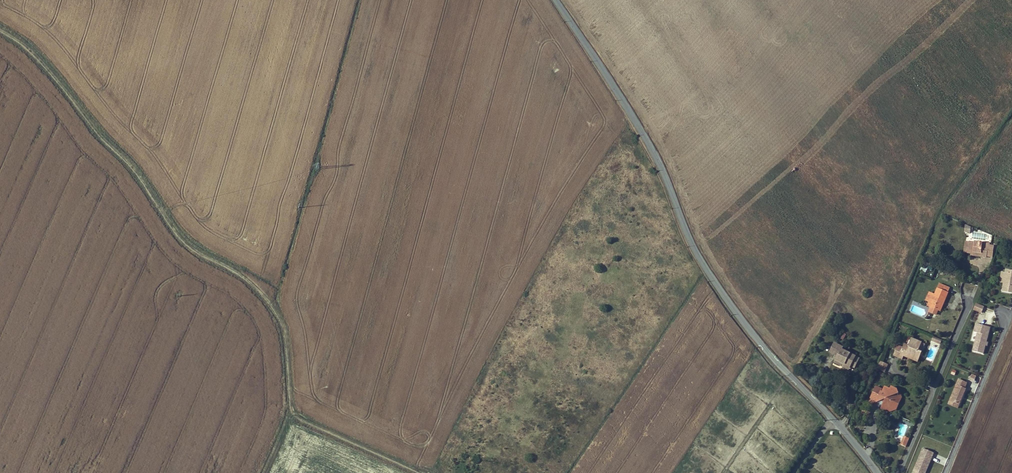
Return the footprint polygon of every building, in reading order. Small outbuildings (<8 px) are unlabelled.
[(988,247),(982,246),(983,242),(978,242),(978,243),(974,243),(965,242),(964,252),(971,253),(981,255),(980,256),(986,257),(987,256),(988,247)] [(1006,269),(1005,273),(1004,283),(1002,292),(1011,293),(1011,271),(1006,269)] [(944,302),(950,288),(939,284),(935,295),(931,303),(930,307),(932,308),(930,312),(936,315),(938,310),(939,310),(942,303),(941,303),(941,301),(944,302)] [(931,303),(935,295),(929,292),(926,300),(929,302),(927,306),(930,307),(931,303)] [(973,310),(981,313),(984,307),(976,304),(973,310)] [(985,346),(986,342),(988,335),(984,334),(986,326),(976,323),(974,332),(977,333),(973,351),(983,354),(985,346)] [(922,352),(918,350),(921,342),(912,338),(909,346),(910,347),(909,349),(904,347),(903,348),(902,351),(897,349),(894,356),(902,359),(903,356),(906,357),(907,354),(910,356),(909,358),(914,360),(916,357),(919,358),(922,352)] [(851,366),(855,356),(841,349),(843,347),(834,343),(830,352),(838,356),(835,362),(839,365),(841,362),(850,367),(851,366)] [(855,367),(859,358),(855,356),(851,366),(855,367)] [(880,361),(877,369),(885,373),(889,365),(880,361)] [(959,405),(966,389),(965,388),(967,383),(959,379),(950,401),(959,405)] [(893,397),(893,395),(899,393),(897,389),(891,387),(890,389),(885,387),(882,392),(881,391),(879,395),(873,392),(867,406),(880,401),(882,400),(886,399),(884,402),(883,404),(881,409),(885,411),(886,408),(889,407),(890,409),(895,407),(894,404),(897,399),(893,397)] [(888,412),(896,409),(902,397),(900,393),(899,393),(893,395),(893,397),(897,399),(894,404),(895,407),(890,409),(889,407),(886,408),(885,411),(888,412)] [(868,419),(870,412),(862,410),(860,416),(868,419)] [(898,435),(905,436),(905,425),(910,426),(910,423),(898,422),(897,425),(899,425),(898,435)] [(906,447),(909,438),(904,436),(901,445),(906,447)] [(934,453),(923,448),(914,471),(920,472),(924,472),(925,470),(924,469),(925,466),(928,467),(934,453)]
